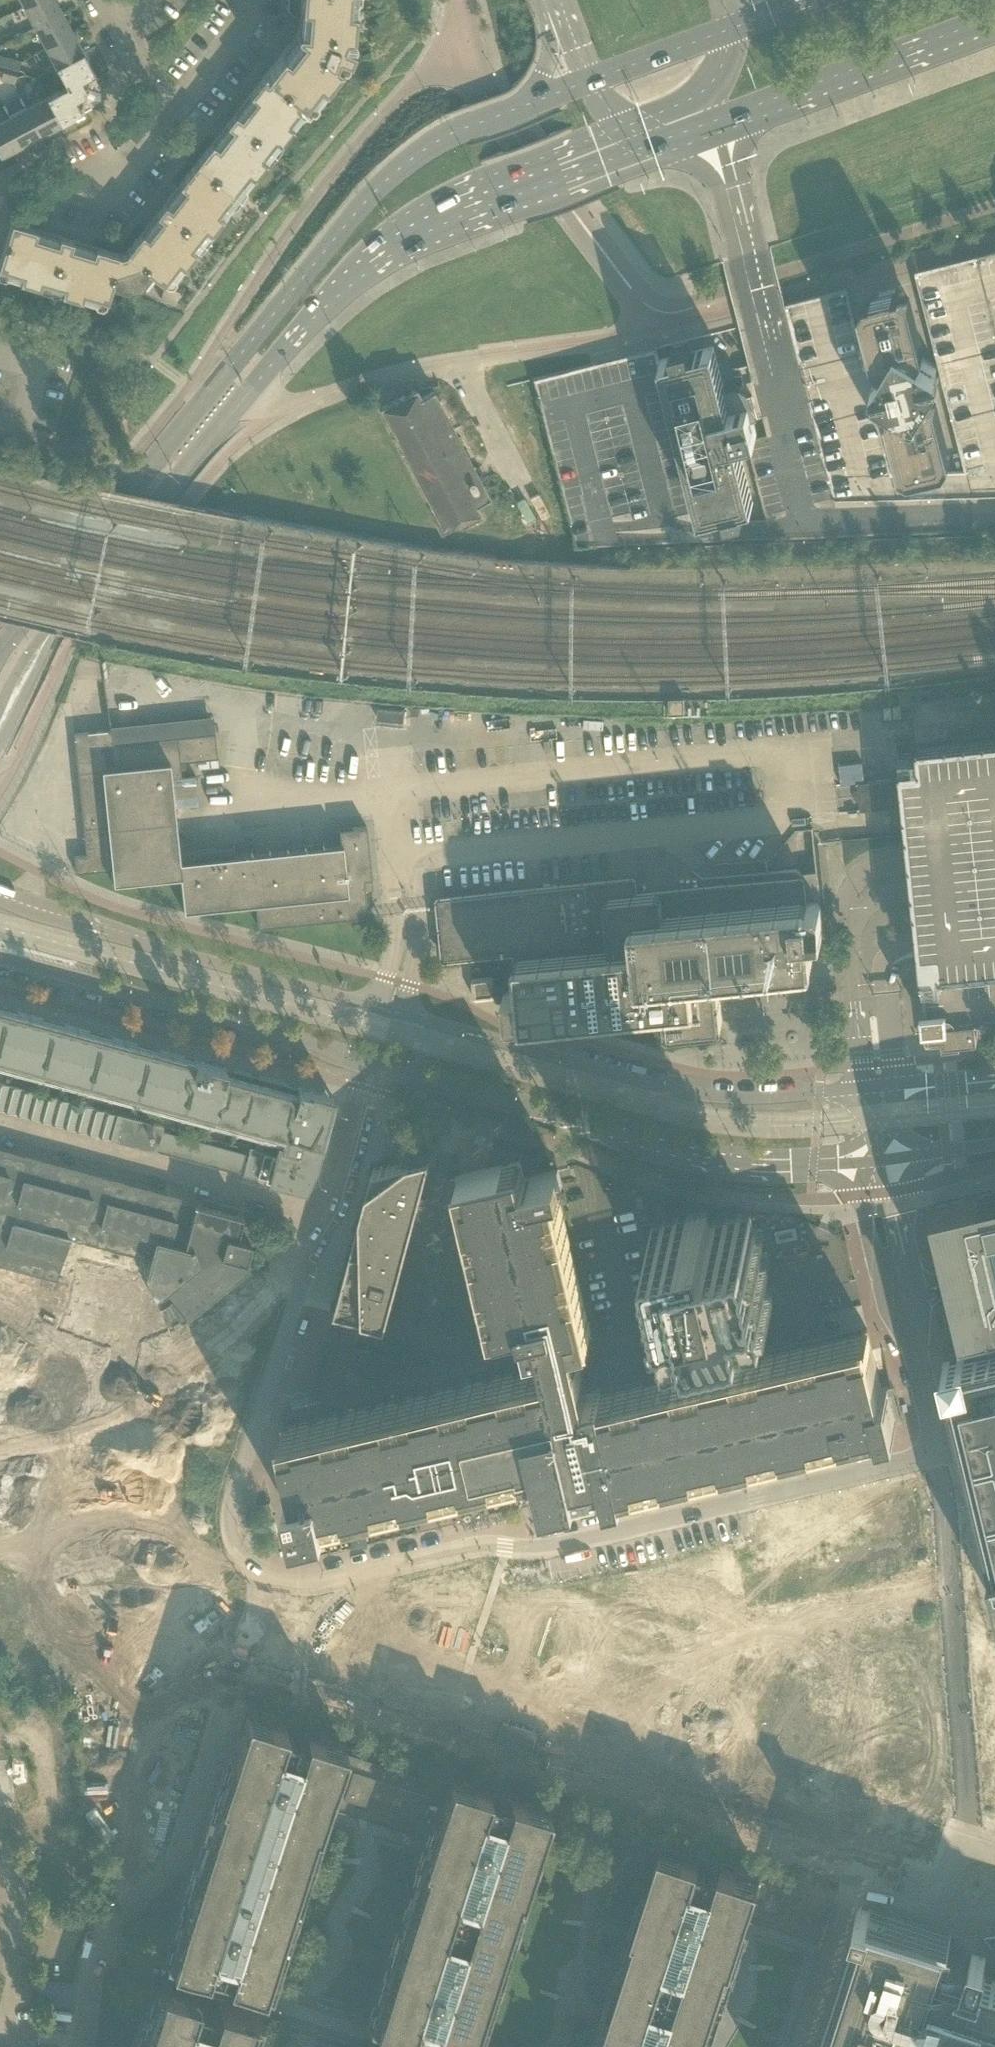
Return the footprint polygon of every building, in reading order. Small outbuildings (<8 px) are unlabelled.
[(34,26),(61,12),(55,0),(35,0),(23,6),(34,26)] [(266,73),(309,107),(341,67),(345,69),(357,37),(352,35),(356,0),(288,0),(287,10),(298,18),(299,18),(298,33),(266,73)] [(34,26),(45,47),(72,32),(61,12),(34,26)] [(45,47),(55,67),(83,52),(72,32),(45,47)] [(66,86),(44,97),(58,125),(85,111),(97,105),(98,100),(100,93),(102,88),(96,77),(83,52),(55,67),(66,86)] [(18,70),(21,61),(0,56),(0,65),(18,70)] [(2,72),(0,80),(15,84),(17,76),(2,72)] [(266,73),(195,163),(233,192),(248,173),(254,178),(309,107),(266,73)] [(44,97),(26,107),(40,134),(58,125),(44,97)] [(26,107),(8,117),(22,144),(40,134),(26,107)] [(8,117),(0,121),(0,156),(22,144),(8,117)] [(125,252),(155,277),(162,282),(178,263),(183,267),(203,242),(223,216),(218,212),(233,192),(195,163),(125,252)] [(125,252),(120,254),(11,221),(0,257),(0,267),(21,274),(19,280),(40,287),(42,280),(62,286),(60,293),(81,299),(83,292),(107,300),(110,291),(129,296),(141,294),(155,277),(125,252)] [(875,392),(885,398),(888,400),(893,403),(888,410),(901,466),(902,466),(911,471),(924,468),(939,464),(946,462),(951,453),(937,397),(928,394),(939,376),(938,375),(936,368),(937,366),(927,360),(918,355),(924,347),(910,292),(902,287),(901,286),(894,288),(879,292),(866,295),(860,304),(874,360),(883,363),(880,368),(878,371),(872,382),(873,383),(875,391),(875,392)] [(830,293),(792,302),(804,357),(809,366),(821,419),(814,423),(823,437),(840,433),(838,423),(866,417),(869,423),(872,422),(851,389),(855,405),(842,408),(839,410),(837,401),(823,405),(836,397),(830,387),(823,391),(821,379),(843,365),(823,370),(820,365),(818,366),(841,351),(835,325),(834,326),(827,314),(833,310),(830,293)] [(692,350),(689,340),(671,345),(674,355),(661,358),(666,379),(700,515),(724,509),(727,519),(744,514),(742,505),(752,502),(736,439),(757,434),(749,403),(728,408),(718,366),(713,345),(692,350)] [(443,533),(483,515),(478,505),(489,500),(440,389),(422,397),(419,390),(386,404),(443,533)] [(861,439),(823,440),(824,451),(839,450),(839,449),(861,448),(861,439)] [(911,701),(911,704),(915,741),(994,733),(994,692),(911,701)] [(684,698),(669,698),(669,700),(670,713),(685,712),(684,700),(684,698)] [(375,722),(402,725),(404,714),(377,711),(375,722)] [(86,732),(73,734),(83,830),(86,855),(74,856),(76,873),(110,869),(112,883),(179,876),(183,912),(255,904),(257,927),(367,916),(365,891),(373,890),(366,827),(339,830),(340,845),(224,857),(223,846),(179,850),(171,779),(181,777),(180,763),(217,759),(215,734),(113,745),(111,730),(86,732)] [(916,746),(918,765),(899,767),(906,834),(910,880),(917,955),(925,1024),(932,1024),(933,1041),(978,1036),(976,1017),(994,1015),(994,737),(916,746)] [(439,910),(441,929),(444,959),(445,960),(515,953),(519,990),(504,991),(507,1016),(511,1019),(522,1018),(522,1019),(524,1021),(665,1006),(667,1028),(669,1030),(719,1024),(721,1022),(716,972),(810,963),(811,961),(809,932),(823,931),(821,906),(817,903),(806,904),(803,879),(801,877),(636,894),(634,880),(632,879),(439,899),(438,901),(439,910)] [(476,978),(472,981),(473,998),(476,1000),(494,998),(496,995),(494,978),(492,976),(476,978)] [(18,1067),(32,1016),(8,1009),(0,1037),(0,1063),(18,1067)] [(18,1067),(42,1074),(56,1023),(32,1016),(18,1067)] [(42,1074),(66,1081),(81,1029),(56,1023),(42,1074)] [(66,1081),(91,1087),(105,1036),(81,1029),(66,1081)] [(91,1087),(115,1094),(129,1042),(105,1036),(91,1087)] [(115,1094),(139,1100),(154,1049),(129,1042),(115,1094)] [(139,1100),(164,1107),(178,1055),(154,1049),(139,1100)] [(164,1107),(180,1111),(188,1113),(202,1062),(178,1055),(164,1107)] [(202,1062),(188,1113),(212,1120),(227,1068),(202,1062)] [(227,1068),(212,1120),(237,1126),(251,1075),(227,1068)] [(237,1126),(261,1133),(275,1081),(251,1075),(237,1126)] [(261,1133),(286,1140),(300,1088),(275,1081),(261,1133)] [(2,1109),(8,1085),(0,1083),(0,1108),(2,1109)] [(20,1088),(8,1085),(2,1109),(13,1112),(20,1088)] [(13,1112),(25,1115),(32,1092),(20,1088),(13,1112)] [(286,1140),(275,1181),(302,1188),(303,1188),(314,1166),(332,1097),(300,1088),(286,1140)] [(43,1095),(38,1093),(32,1092),(25,1115),(37,1118),(43,1095)] [(37,1118),(49,1122),(55,1098),(43,1095),(37,1118)] [(49,1122),(61,1125),(67,1101),(55,1098),(49,1122)] [(79,1104),(68,1101),(67,1101),(61,1125),(72,1128),(79,1104)] [(72,1128),(84,1131),(91,1107),(79,1104),(72,1128)] [(84,1131),(96,1134),(102,1111),(91,1107),(84,1131)] [(96,1134),(108,1137),(114,1114),(102,1111),(96,1134)] [(114,1114),(108,1137),(110,1138),(109,1138),(156,1151),(162,1127),(160,1126),(145,1122),(129,1118),(114,1114)] [(180,1131),(162,1127),(156,1151),(245,1173),(251,1148),(180,1131)] [(251,1148),(245,1173),(275,1181),(281,1156),(262,1151),(251,1148)] [(149,1259),(143,1283),(143,1282),(82,1266),(65,1329),(120,1343),(177,1320),(244,1265),(256,1223),(242,1219),(243,1216),(232,1213),(231,1217),(223,1215),(224,1210),(222,1210),(221,1214),(213,1212),(214,1208),(212,1207),(211,1212),(203,1209),(205,1205),(0,1150),(0,1219),(149,1259)] [(432,1154),(379,1167),(373,1168),(368,1188),(336,1309),(387,1323),(432,1154)] [(283,1428),(280,1428),(291,1473),(291,1475),(295,1489),(294,1489),(289,1490),(288,1490),(297,1527),(297,1528),(329,1520),(327,1513),(348,1508),(348,1509),(350,1509),(350,1508),(376,1501),(377,1501),(377,1502),(379,1502),(379,1501),(406,1494),(406,1495),(409,1495),(408,1494),(435,1487),(435,1488),(438,1488),(438,1487),(464,1480),(465,1481),(467,1481),(467,1480),(493,1473),(494,1474),(496,1474),(496,1473),(523,1466),(523,1467),(525,1467),(525,1466),(533,1464),(537,1463),(538,1464),(540,1463),(541,1466),(542,1466),(548,1490),(548,1493),(547,1493),(548,1495),(549,1494),(550,1494),(550,1493),(551,1493),(562,1490),(563,1493),(579,1489),(576,1477),(588,1474),(602,1471),(603,1471),(608,1493),(625,1489),(624,1486),(631,1484),(652,1479),(746,1456),(878,1425),(879,1429),(896,1425),(895,1423),(889,1394),(887,1388),(881,1389),(867,1329),(609,1390),(602,1392),(601,1390),(587,1393),(583,1377),(577,1352),(574,1339),(592,1335),(557,1187),(560,1186),(562,1186),(558,1169),(524,1177),(523,1173),(520,1161),(486,1169),(462,1174),(455,1176),(459,1193),(492,1328),(522,1321),(527,1339),(529,1347),(542,1344),(546,1365),(284,1427),(283,1428)] [(607,1175),(557,1187),(606,1394),(603,1395),(602,1391),(586,1395),(591,1417),(577,1420),(592,1484),(605,1481),(608,1493),(625,1489),(624,1486),(637,1483),(639,1492),(670,1485),(667,1475),(878,1425),(879,1429),(896,1425),(887,1388),(881,1389),(867,1329),(821,1340),(815,1316),(864,1304),(841,1210),(815,1210),(786,1210),(756,1208),(736,1206),(696,1200),(671,1195),(638,1185),(607,1175)] [(933,1204),(953,1287),(962,1329),(968,1327),(975,1357),(963,1360),(963,1358),(943,1363),(948,1383),(949,1383),(993,1564),(990,1565),(994,1588),(994,1189),(933,1204)] [(41,1325),(56,1292),(0,1267),(0,1413),(41,1325)] [(0,1413),(0,1500),(64,1531),(155,1573),(208,1458),(245,1346),(223,1326),(146,1358),(138,1338),(120,1345),(41,1325),(0,1413)] [(496,1741),(533,1752),(539,1733),(502,1722),(496,1741)] [(187,2046),(787,2046),(832,1901),(721,1865),(700,1859),(684,1854),(669,1849),(661,1846),(547,1810),(539,1807),(524,1802),(522,1802),(292,1727),(208,1984),(187,2046)] [(980,1977),(986,1959),(972,1954),(966,1972),(942,1965),(951,1936),(950,1935),(951,1934),(870,1908),(870,1910),(869,1909),(868,1912),(861,1909),(861,1907),(860,1906),(860,1908),(858,1908),(854,1920),(861,1922),(821,2046),(994,2046),(994,1982),(980,1977)] [(247,2035),(250,2037),(251,2034),(248,2033),(253,2015),(257,2017),(257,2014),(231,2006),(220,2002),(220,2000),(219,2000),(218,2002),(214,2000),(210,1999),(158,1983),(158,1985),(157,1986),(152,2002),(138,2045),(141,2046),(243,2046),(247,2035)]
